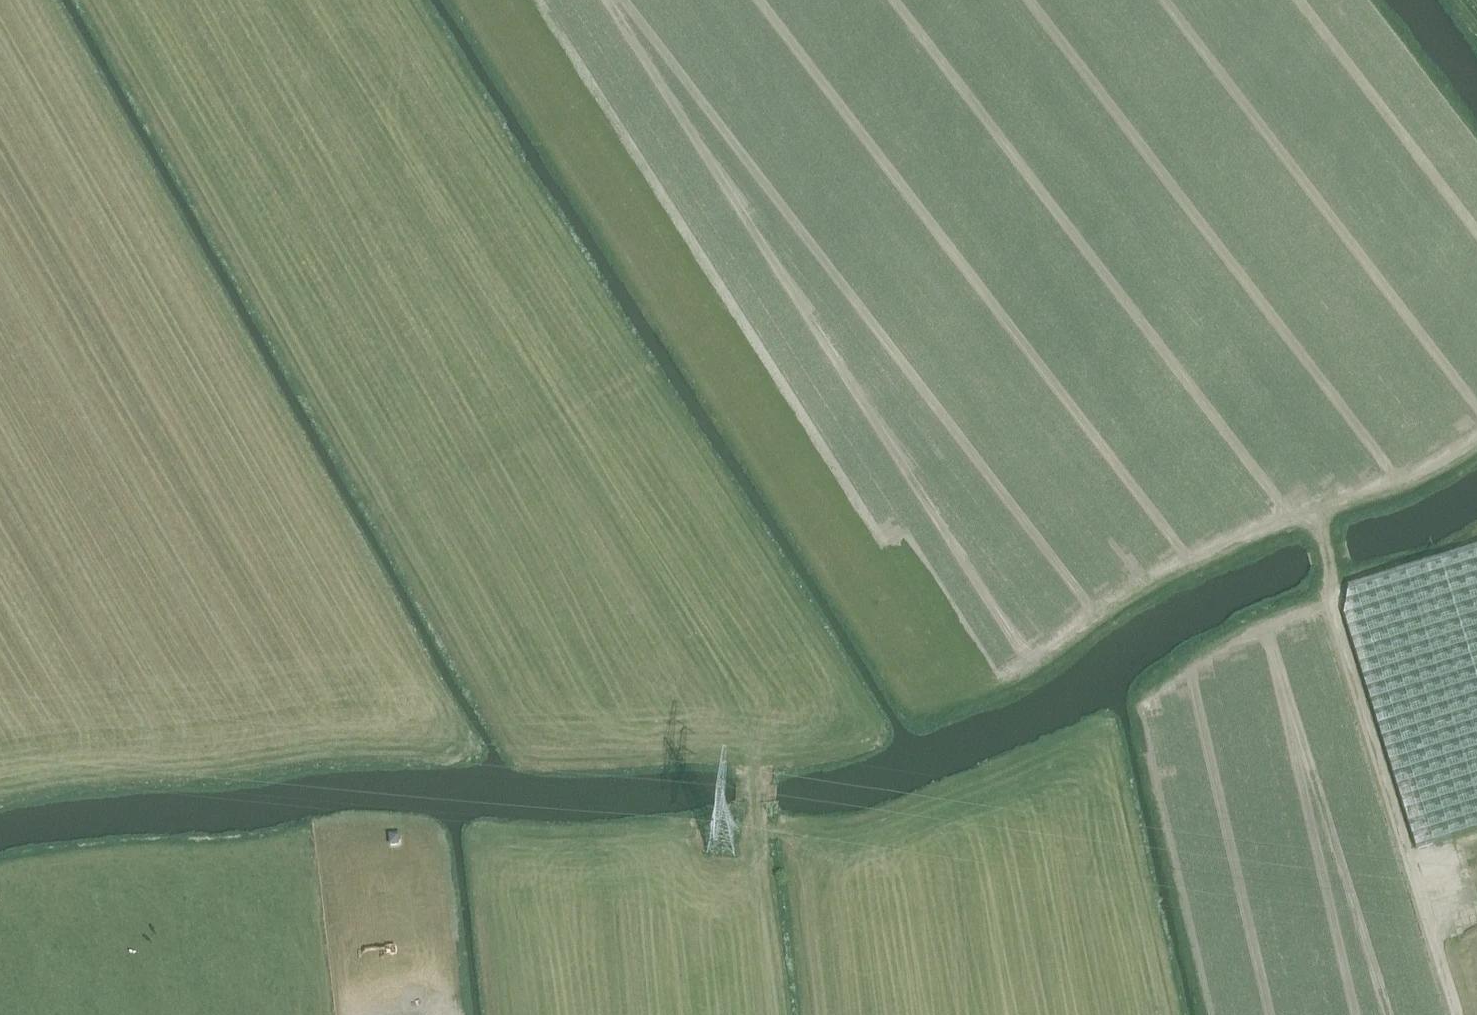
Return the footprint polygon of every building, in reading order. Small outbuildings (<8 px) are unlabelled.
[(1349,587),(1343,614),(1416,848),(1476,829),(1476,546),(1349,587)]
